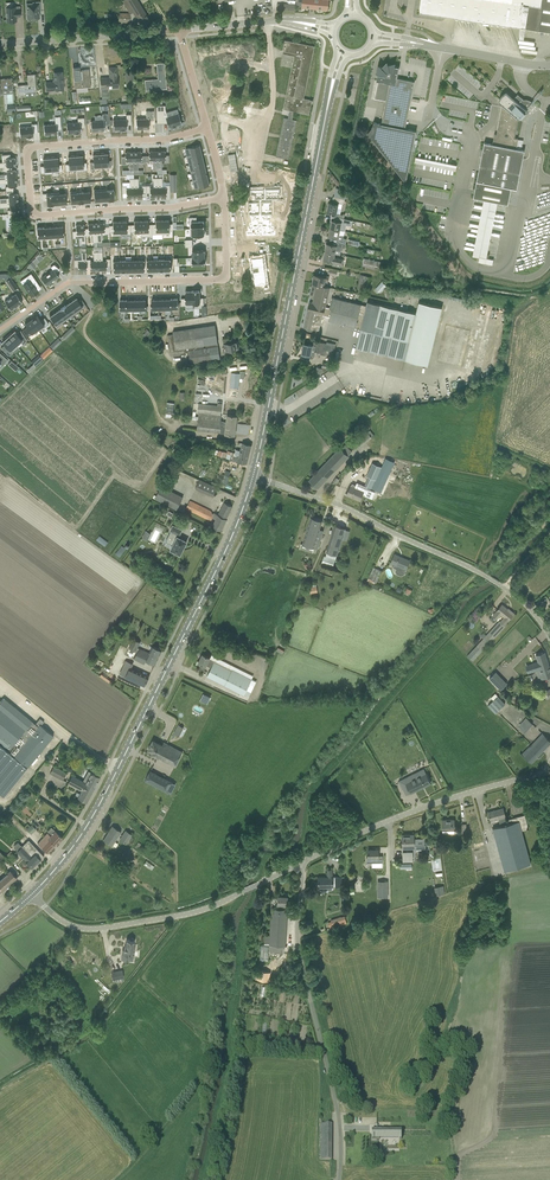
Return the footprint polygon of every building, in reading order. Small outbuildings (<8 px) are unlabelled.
[(127,22),(130,22),(130,20),(134,20),(137,18),(142,26),(150,21),(137,0),(123,0),(122,1),(130,14),(119,13),(118,22),(127,22)] [(328,9),(329,0),(297,0),(297,5),(302,5),(302,7),(328,9)] [(524,40),(526,28),(549,31),(549,0),(421,0),(419,12),(455,17),(456,20),(460,18),(461,18),(462,21),(466,19),(467,19),(468,21),(472,20),(490,23),(491,25),(495,23),(496,23),(497,26),(501,24),(502,24),(503,27),(507,25),(521,27),(519,39),(524,40)] [(33,4),(27,4),(27,10),(27,9),(27,18),(28,19),(28,20),(29,21),(32,21),(33,20),(34,18),(38,18),(38,11),(40,11),(39,2),(32,3),(33,4)] [(13,21),(15,21),(15,17),(20,16),(20,8),(16,9),(16,7),(6,7),(7,21),(9,21),(9,22),(13,22),(13,21)] [(294,111),(298,112),(309,114),(311,105),(310,105),(311,100),(313,100),(310,99),(304,98),(304,96),(305,89),(306,89),(306,88),(308,79),(308,78),(310,69),(311,60),(312,60),(312,59),(313,50),(314,50),(314,46),(285,40),(283,50),(297,53),(296,56),(294,56),(286,95),(288,95),(288,99),(286,98),(284,109),(290,110),(288,118),(284,117),(276,156),(281,157),(282,156),(283,157),(283,158),(288,159),(296,120),(292,119),(294,111)] [(166,89),(164,63),(156,63),(158,79),(145,80),(146,91),(166,89)] [(416,131),(415,131),(405,128),(415,81),(397,78),(399,70),(396,69),(397,67),(393,66),(394,65),(393,65),(387,66),(387,64),(386,64),(387,65),(381,68),(380,67),(380,68),(377,74),(376,74),(378,75),(377,80),(378,81),(374,98),(386,101),(381,124),(374,122),(371,128),(368,132),(385,154),(406,182),(411,157),(416,131)] [(89,69),(81,70),(80,70),(80,67),(73,67),(75,88),(91,87),(89,69)] [(101,89),(107,89),(118,88),(116,67),(109,68),(109,77),(101,78),(101,89)] [(125,72),(125,73),(126,80),(126,85),(134,84),(133,71),(125,72)] [(55,82),(52,82),(46,83),(47,91),(52,91),(52,90),(63,89),(62,72),(54,72),(55,82)] [(36,91),(35,74),(27,75),(28,84),(18,85),(18,97),(26,97),(35,96),(34,92),(36,91)] [(12,78),(2,79),(2,80),(0,80),(0,94),(1,94),(3,94),(3,92),(3,90),(13,89),(12,78)] [(473,197),(483,199),(497,202),(508,203),(511,188),(517,189),(524,151),(521,150),(523,140),(514,138),(518,120),(517,120),(518,118),(520,120),(521,118),(523,120),(528,115),(525,113),(527,111),(525,110),(526,109),(533,102),(533,101),(532,102),(531,101),(529,100),(528,99),(527,99),(526,99),(524,99),(523,99),(518,94),(515,98),(514,99),(506,92),(505,93),(503,94),(501,95),(500,96),(499,98),(499,99),(499,101),(507,108),(506,109),(502,106),(497,134),(494,134),(493,144),(484,142),(473,197)] [(166,113),(161,113),(161,121),(168,121),(169,125),(171,125),(177,124),(177,123),(183,121),(180,112),(167,115),(166,113)] [(157,121),(156,113),(152,114),(152,115),(139,116),(139,125),(140,125),(141,127),(144,126),(144,125),(152,125),(152,121),(157,121)] [(111,122),(110,114),(106,115),(106,116),(93,117),(94,127),(95,127),(95,128),(99,128),(99,127),(107,126),(107,122),(111,122)] [(134,121),(134,114),(129,114),(129,116),(116,116),(116,126),(122,126),(128,126),(130,126),(130,121),(134,121)] [(87,123),(87,116),(82,116),(82,118),(69,119),(69,129),(75,129),(82,129),(81,128),(83,128),(83,124),(87,123)] [(63,125),(62,118),(58,118),(58,120),(45,121),(46,131),(47,131),(51,131),(51,130),(59,130),(59,125),(63,125)] [(39,127),(39,119),(34,120),(34,122),(21,122),(21,132),(27,132),(27,133),(34,132),(35,132),(35,127),(39,127)] [(206,151),(204,142),(189,146),(191,154),(206,151)] [(149,155),(145,156),(145,163),(149,162),(149,160),(153,160),(153,170),(157,170),(157,151),(149,151),(149,155)] [(165,151),(157,151),(157,170),(162,170),(161,160),(165,160),(165,162),(169,162),(169,155),(165,155),(165,151)] [(193,162),(207,159),(206,151),(191,154),(193,162)] [(125,156),(121,156),(122,164),(126,164),(126,161),(129,161),(129,171),(134,170),(133,152),(125,152),(125,156)] [(141,152),(133,152),(134,170),(138,170),(138,163),(145,163),(145,156),(141,156),(141,152)] [(94,162),(90,162),(91,171),(95,171),(94,169),(101,168),(100,153),(96,153),(96,154),(93,155),(94,162)] [(103,153),(100,153),(101,168),(112,167),(111,160),(108,160),(107,153),(103,154),(103,153)] [(6,162),(0,163),(0,167),(4,167),(11,166),(15,166),(15,158),(10,158),(10,154),(3,155),(3,159),(6,159),(6,162)] [(69,164),(65,164),(66,171),(76,170),(75,155),(71,156),(68,157),(69,164)] [(79,155),(75,155),(76,170),(76,171),(87,170),(86,162),(83,162),(82,155),(79,156),(79,155)] [(455,170),(456,164),(415,156),(413,162),(455,170)] [(44,166),(40,166),(41,173),(44,173),(44,174),(52,173),(52,172),(51,172),(50,157),(47,158),(43,158),(44,166)] [(54,157),(50,157),(51,172),(52,172),(62,171),(61,164),(58,164),(57,157),(54,158),(54,157)] [(207,159),(193,162),(194,170),(209,167),(207,159)] [(7,171),(7,174),(0,175),(0,179),(16,178),(16,170),(11,170),(11,166),(4,167),(4,171),(7,171)] [(209,167),(194,170),(196,179),(211,175),(209,167)] [(213,184),(211,175),(196,179),(198,187),(213,184)] [(8,186),(6,186),(6,191),(13,190),(13,186),(17,186),(16,178),(0,179),(0,184),(7,183),(8,186)] [(122,186),(122,193),(126,193),(126,197),(134,197),(134,178),(129,178),(129,182),(122,182),(122,186)] [(138,178),(134,178),(134,197),(142,197),(142,193),(146,193),(146,185),(146,183),(138,184),(138,178)] [(150,185),(146,185),(146,193),(150,192),(150,197),(158,196),(157,178),(155,178),(153,178),(153,187),(150,187),(150,185)] [(158,178),(157,178),(158,196),(166,196),(166,192),(170,192),(170,185),(165,185),(165,187),(162,187),(162,178),(158,178)] [(280,194),(280,189),(250,189),(250,195),(252,195),(252,202),(249,202),(249,207),(251,207),(251,210),(249,210),(249,219),(251,219),(251,222),(249,222),(249,226),(248,226),(248,231),(246,231),(246,236),(276,235),(276,230),(274,230),(274,225),(272,225),(272,222),(270,222),(270,218),(272,218),(272,210),(270,210),(270,206),(272,206),(272,199),(279,199),(279,194),(280,194)] [(335,189),(334,196),(345,198),(347,191),(335,189)] [(18,201),(18,193),(13,194),(13,190),(6,191),(6,195),(8,195),(9,198),(0,198),(0,203),(18,201)] [(53,193),(42,194),(43,201),(47,200),(47,205),(54,204),(53,193)] [(345,199),(334,197),(333,203),(330,202),(328,212),(335,213),(334,217),(344,219),(345,215),(340,214),(341,208),(338,208),(339,204),(338,204),(338,203),(344,204),(345,199)] [(10,210),(8,210),(8,214),(15,214),(15,210),(19,210),(18,201),(0,203),(0,207),(9,207),(10,210)] [(164,219),(165,230),(172,230),(172,229),(175,229),(175,228),(175,222),(172,222),(172,218),(164,219)] [(121,230),(121,219),(114,219),(114,223),(110,223),(111,230),(114,230),(121,230)] [(132,230),(132,223),(129,223),(128,219),(121,219),(121,230),(129,230),(132,230)] [(132,223),(132,230),(136,230),(143,230),(143,219),(136,219),(136,223),(132,223)] [(143,219),(143,230),(150,230),(154,230),(154,222),(150,222),(150,219),(143,219)] [(154,222),(154,230),(157,229),(157,230),(165,230),(164,219),(157,219),(157,222),(154,222)] [(344,223),(345,220),(342,220),(341,222),(332,220),(330,228),(340,230),(341,226),(346,227),(347,223),(344,223)] [(89,226),(85,226),(86,233),(90,233),(90,231),(93,231),(94,240),(99,240),(97,221),(89,222),(89,226)] [(97,221),(99,240),(103,240),(102,230),(106,230),(106,232),(110,232),(109,224),(106,225),(105,221),(97,221)] [(87,241),(86,233),(85,226),(85,222),(77,223),(77,227),(73,227),(74,234),(78,234),(78,232),(81,231),(82,241),(87,241)] [(330,240),(330,241),(346,244),(347,238),(344,238),(344,236),(339,235),(340,230),(330,228),(328,237),(338,238),(337,242),(330,240)] [(345,248),(346,244),(330,241),(329,244),(327,244),(325,252),(335,254),(340,255),(342,247),(345,248)] [(110,266),(110,263),(110,259),(106,259),(106,261),(102,261),(102,251),(98,252),(98,270),(106,270),(106,266),(110,266)] [(86,266),(86,259),(86,252),(81,252),(81,256),(74,256),(74,267),(77,267),(78,271),(86,271),(86,266)] [(86,259),(86,266),(90,266),(90,271),(98,270),(98,252),(93,252),(93,261),(90,261),(90,259),(86,259)] [(334,257),(335,254),(325,252),(324,260),(333,262),(333,265),(341,266),(342,259),(334,257)] [(267,284),(267,285),(263,256),(263,257),(253,258),(252,257),(256,287),(256,285),(267,284)] [(377,269),(378,266),(373,265),(374,261),(364,258),(362,266),(377,269)] [(32,261),(27,265),(32,270),(36,266),(35,265),(32,261)] [(41,278),(47,285),(59,276),(55,271),(56,270),(57,271),(58,269),(59,269),(54,264),(51,267),(53,270),(41,278)] [(23,285),(31,296),(38,291),(35,286),(38,283),(31,273),(27,276),(20,281),(23,285)] [(317,284),(317,285),(329,288),(330,287),(324,285),(325,280),(328,280),(329,276),(322,275),(321,276),(315,274),(313,283),(317,284)] [(364,294),(366,288),(368,289),(369,285),(371,277),(367,276),(360,274),(357,288),(358,288),(358,292),(360,293),(364,294)] [(6,281),(13,290),(17,287),(11,278),(6,281)] [(387,283),(383,280),(375,289),(379,293),(381,291),(382,292),(384,290),(385,294),(386,294),(388,298),(391,297),(388,287),(386,288),(388,285),(387,284),(387,283)] [(329,309),(330,308),(325,307),(329,288),(317,285),(316,290),(313,304),(310,303),(310,302),(308,310),(304,327),(319,330),(323,313),(328,314),(329,309)] [(194,303),(195,303),(195,290),(194,290),(187,291),(187,299),(184,299),(184,306),(188,306),(188,303),(194,303)] [(202,290),(195,290),(195,303),(202,303),(202,306),(206,306),(205,298),(202,299),(202,290)] [(5,301),(11,310),(22,303),(16,293),(15,294),(5,301)] [(71,301),(78,312),(86,306),(82,299),(79,301),(76,298),(71,301)] [(416,313),(380,304),(367,301),(366,306),(332,298),(330,308),(329,309),(328,314),(330,315),(329,321),(361,329),(356,348),(428,365),(430,355),(442,307),(418,301),(416,313)] [(71,301),(66,305),(73,316),(78,312),(71,301)] [(68,319),(73,316),(66,305),(60,309),(68,319)] [(62,323),(68,319),(60,309),(55,312),(62,323)] [(57,327),(62,323),(55,312),(50,316),(52,319),(57,327)] [(37,315),(31,319),(39,331),(49,324),(44,318),(41,320),(37,315)] [(39,331),(31,319),(25,324),(27,327),(23,330),(28,336),(38,329),(39,331)] [(191,363),(220,359),(215,325),(173,332),(173,334),(168,335),(171,355),(189,352),(191,363)] [(148,329),(143,335),(146,338),(151,333),(148,329)] [(11,333),(8,336),(16,345),(20,341),(23,344),(27,340),(20,330),(17,333),(15,331),(15,330),(11,333)] [(4,345),(1,348),(8,356),(13,351),(11,349),(16,345),(8,336),(5,339),(1,342),(2,343),(3,342),(4,345)] [(228,351),(237,349),(235,337),(223,339),(224,348),(227,347),(228,351)] [(317,341),(316,346),(304,343),(302,354),(314,357),(315,352),(321,353),(321,354),(325,355),(326,350),(334,352),(336,344),(337,344),(338,342),(330,341),(330,343),(327,342),(327,343),(317,341)] [(18,367),(11,361),(8,365),(15,371),(18,367)] [(328,369),(322,367),(322,368),(317,366),(315,374),(321,376),(321,374),(328,369)] [(239,376),(243,376),(244,373),(239,372),(239,374),(232,373),(230,389),(237,390),(239,378),(239,376)] [(174,403),(167,403),(166,413),(171,413),(173,414),(174,403)] [(236,423),(237,418),(237,416),(227,415),(227,422),(221,420),(222,416),(221,415),(222,406),(199,404),(198,412),(199,412),(198,420),(222,423),(221,426),(223,426),(223,428),(226,428),(226,427),(230,427),(231,422),(236,423)] [(225,434),(235,435),(236,423),(231,422),(230,427),(226,427),(226,428),(223,428),(223,426),(221,426),(222,423),(198,420),(197,429),(222,432),(222,433),(225,434)] [(373,434),(370,430),(368,432),(365,429),(352,439),(359,448),(372,438),(371,436),(373,434)] [(180,440),(179,442),(176,445),(176,446),(180,450),(185,444),(180,440)] [(234,456),(248,459),(251,445),(242,443),(239,456),(235,455),(235,453),(228,451),(227,452),(216,449),(215,451),(227,454),(231,455),(234,456)] [(352,452),(345,445),(341,449),(340,448),(309,480),(318,488),(348,456),(348,455),(352,452)] [(180,450),(175,447),(172,452),(176,455),(180,450)] [(179,459),(183,461),(188,452),(184,450),(179,459)] [(372,489),(380,493),(395,460),(387,459),(384,467),(382,467),(381,466),(383,462),(375,458),(373,463),(373,462),(367,476),(369,476),(364,486),(366,487),(372,490),(372,489)] [(224,475),(222,483),(227,484),(230,476),(224,475)] [(213,496),(217,487),(200,479),(196,488),(213,496)] [(358,484),(357,487),(351,484),(347,495),(360,501),(364,491),(366,487),(364,486),(358,484)] [(156,496),(154,495),(153,498),(155,498),(177,510),(183,497),(161,486),(156,496)] [(212,526),(221,531),(227,519),(226,519),(218,515),(214,513),(214,514),(211,513),(212,512),(190,501),(186,508),(211,520),(213,517),(216,519),(212,526)] [(218,515),(226,519),(233,506),(224,502),(218,515)] [(319,529),(322,521),(311,517),(303,544),(301,544),(299,548),(312,553),(314,548),(318,549),(324,530),(319,529)] [(171,531),(169,535),(173,537),(170,543),(173,545),(171,549),(174,551),(173,552),(177,554),(177,553),(180,554),(183,550),(185,546),(184,546),(187,541),(178,537),(179,535),(182,530),(172,525),(170,530),(171,531)] [(335,525),(326,552),(325,556),(335,559),(337,555),(345,528),(335,525)] [(145,530),(142,537),(147,539),(151,533),(145,530)] [(394,554),(392,560),(391,563),(394,564),(393,567),(397,568),(396,571),(397,574),(401,576),(404,575),(405,572),(406,570),(410,561),(394,554)] [(369,578),(377,582),(382,571),(373,568),(369,578)] [(308,584),(310,593),(318,592),(316,582),(308,584)] [(506,626),(505,625),(514,613),(510,610),(509,611),(502,604),(493,615),(497,619),(501,615),(504,617),(501,621),(500,620),(467,655),(473,661),(476,657),(482,652),(506,626)] [(146,660),(155,664),(162,650),(153,646),(149,653),(137,648),(140,642),(134,639),(129,648),(137,652),(134,659),(144,664),(146,660)] [(105,644),(102,651),(109,655),(113,648),(105,644)] [(549,666),(545,652),(536,655),(538,661),(525,665),(528,673),(536,670),(549,666)] [(201,664),(198,668),(204,671),(207,665),(211,668),(207,676),(244,695),(245,693),(250,696),(255,685),(250,683),(252,679),(210,658),(203,654),(198,663),(201,664)] [(145,686),(149,677),(124,665),(120,674),(125,677),(145,686)] [(549,666),(536,670),(539,680),(549,676),(549,668),(549,666)] [(487,676),(494,684),(501,678),(494,670),(487,676)] [(202,693),(200,701),(208,703),(210,695),(202,693)] [(488,695),(483,700),(495,713),(505,704),(498,696),(494,700),(488,695)] [(6,796),(54,735),(42,725),(44,722),(40,718),(35,724),(4,698),(1,701),(0,700),(0,791),(6,796)] [(525,732),(533,724),(526,718),(518,726),(525,732)] [(178,724),(173,734),(179,736),(184,727),(178,724)] [(549,743),(549,741),(542,733),(530,745),(533,748),(525,756),(532,762),(549,743)] [(164,741),(162,745),(153,740),(148,750),(153,752),(152,754),(175,766),(183,751),(164,741)] [(54,766),(53,767),(50,773),(63,780),(67,772),(54,766)] [(145,781),(150,783),(164,791),(169,781),(161,776),(160,779),(157,777),(158,775),(150,770),(145,781)] [(72,775),(71,777),(68,783),(82,790),(78,797),(87,802),(87,801),(93,789),(100,777),(88,771),(83,781),(72,775)] [(414,774),(399,781),(402,787),(406,785),(411,793),(431,783),(426,773),(416,778),(414,774)] [(525,814),(506,819),(503,808),(488,812),(491,822),(499,819),(501,826),(493,828),(504,871),(531,863),(522,830),(529,828),(525,814)] [(454,829),(454,819),(442,820),(443,830),(454,829)] [(27,829),(31,834),(36,829),(32,825),(27,829)] [(48,853),(62,837),(51,826),(48,830),(52,834),(51,835),(48,832),(38,843),(48,853)] [(104,840),(109,843),(113,845),(116,847),(118,843),(115,841),(121,832),(112,826),(104,840)] [(134,839),(131,836),(132,834),(126,830),(120,840),(126,844),(129,840),(132,842),(134,839)] [(402,844),(403,844),(414,844),(414,834),(402,835),(402,844)] [(28,840),(22,846),(19,843),(17,843),(14,846),(14,847),(17,850),(16,851),(32,868),(41,859),(44,856),(28,840)] [(368,850),(368,856),(368,857),(366,857),(367,863),(382,862),(382,856),(379,856),(379,849),(368,850)] [(12,864),(18,859),(11,851),(5,856),(12,864)] [(413,862),(413,852),(403,852),(403,854),(403,857),(403,859),(403,861),(403,862),(413,862)] [(332,869),(330,869),(327,870),(327,877),(318,877),(319,891),(323,891),(324,890),(332,890),(333,889),(333,886),(342,886),(341,876),(332,877),(332,869)] [(0,879),(0,886),(3,889),(17,877),(10,870),(0,879)] [(377,881),(378,898),(388,898),(388,881),(377,881)] [(435,895),(445,894),(444,885),(434,886),(435,895)] [(284,953),(284,952),(284,946),(286,946),(288,909),(287,909),(287,905),(288,905),(289,896),(278,895),(278,903),(277,904),(276,908),(271,908),(270,935),(265,935),(265,943),(270,943),(269,945),(270,945),(269,953),(284,953)] [(331,921),(328,922),(330,928),(347,923),(345,915),(331,919),(331,921)] [(123,951),(122,961),(128,961),(128,957),(134,958),(135,949),(134,948),(135,942),(127,941),(126,947),(125,947),(124,951),(123,951)] [(268,959),(269,945),(260,945),(260,959),(268,959)] [(253,974),(259,969),(255,965),(249,970),(253,974)] [(124,978),(123,970),(111,972),(113,980),(124,978)] [(325,1146),(325,1151),(332,1151),(332,1124),(321,1124),(321,1146),(325,1146)] [(372,1128),(372,1138),(380,1138),(380,1136),(398,1136),(398,1128),(372,1128)]
